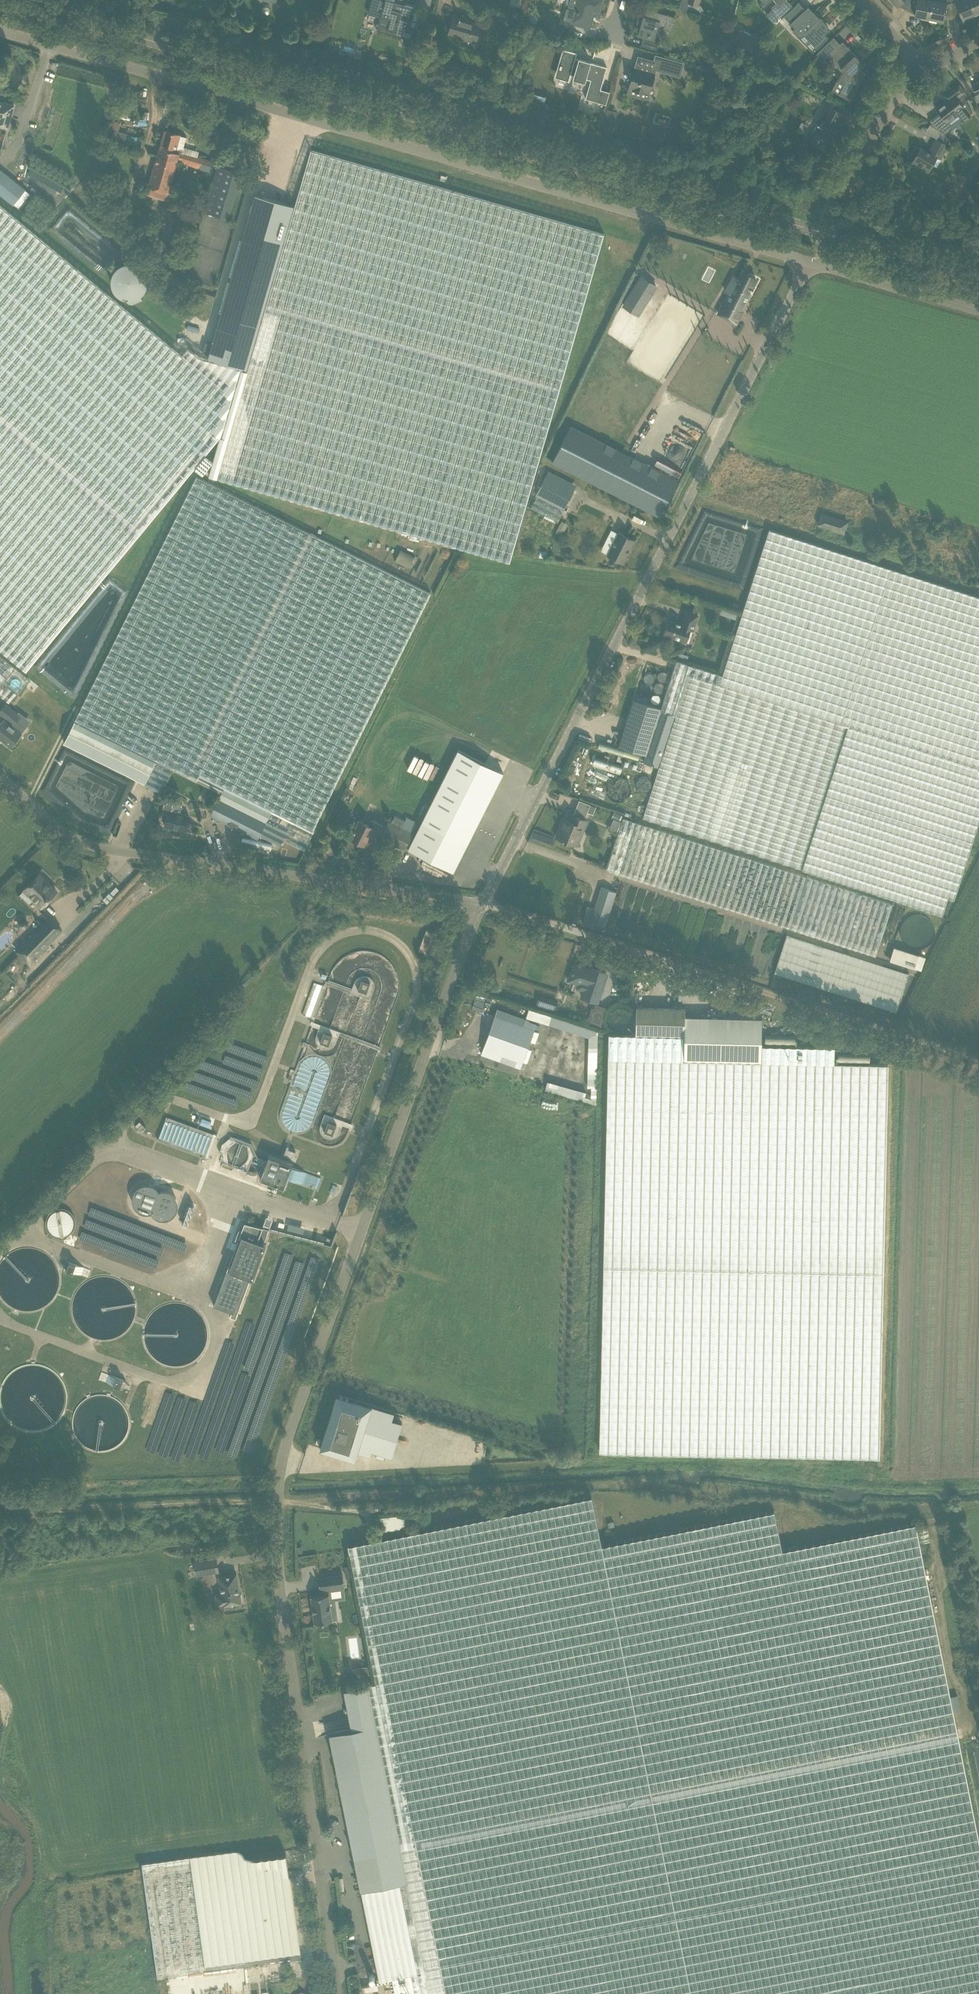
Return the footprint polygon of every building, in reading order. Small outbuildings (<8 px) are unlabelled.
[(368,13),(380,17),(380,18),(390,21),(387,29),(405,34),(404,37),(410,39),(414,26),(408,25),(410,16),(413,7),(394,2),(394,0),(385,0),(385,1),(382,1),(382,0),(372,0),(368,13)] [(512,1),(515,9),(521,5),(519,0),(515,0),(512,1)] [(574,10),(567,8),(566,8),(563,20),(571,22),(578,24),(588,27),(593,10),(598,12),(602,0),(577,0),(574,10)] [(776,2),(771,7),(781,16),(792,6),(786,0),(775,0),(776,2)] [(908,7),(915,10),(914,14),(930,17),(933,0),(932,0),(912,0),(908,7)] [(944,16),(952,15),(950,3),(947,3),(933,0),(930,17),(943,20),(944,16)] [(951,3),(950,3),(952,15),(960,14),(962,18),(976,12),(970,0),(950,0),(951,3)] [(976,12),(978,11),(978,0),(970,0),(976,12)] [(805,8),(790,23),(795,28),(792,31),(797,35),(803,33),(816,47),(817,48),(827,37),(825,34),(829,30),(827,29),(829,27),(827,26),(822,20),(808,6),(805,8)] [(658,24),(664,25),(663,28),(671,30),(674,17),(655,11),(646,9),(638,35),(648,38),(654,40),(658,26),(658,24)] [(475,42),(478,34),(480,24),(467,20),(467,18),(453,15),(448,34),(475,42)] [(744,31),(737,44),(748,50),(756,42),(761,38),(759,36),(757,34),(756,33),(754,33),(752,32),(750,34),(744,31)] [(756,42),(748,50),(752,54),(754,53),(760,47),(756,42)] [(844,70),(838,81),(844,84),(839,93),(850,100),(864,74),(860,70),(865,65),(859,59),(842,42),(841,43),(829,54),(844,70)] [(822,61),(829,54),(822,47),(815,54),(822,61)] [(576,52),(564,49),(556,76),(568,79),(570,74),(573,75),(572,79),(585,82),(586,79),(591,80),(588,92),(586,92),(585,98),(596,101),(598,95),(599,95),(607,67),(590,62),(591,61),(578,58),(578,59),(574,58),(576,52)] [(680,77),(684,64),(656,56),(654,61),(648,59),(638,56),(629,88),(639,90),(648,93),(655,69),(680,77)] [(939,112),(929,120),(931,123),(930,124),(946,133),(953,128),(963,120),(973,112),(968,104),(966,100),(963,96),(966,93),(959,84),(944,96),(947,99),(936,108),(939,112)] [(834,103),(827,99),(823,106),(827,109),(819,124),(814,122),(814,123),(816,124),(809,138),(811,139),(810,141),(811,142),(820,146),(825,139),(828,140),(838,121),(840,122),(844,115),(831,108),(834,103)] [(7,128),(14,105),(4,102),(4,103),(0,102),(0,126),(7,128)] [(775,118),(771,125),(779,129),(783,122),(775,118)] [(602,127),(602,128),(612,131),(612,130),(614,124),(604,121),(602,127)] [(651,128),(648,139),(655,141),(658,130),(651,128)] [(165,130),(146,195),(166,200),(174,203),(177,192),(169,190),(177,161),(200,168),(209,171),(211,162),(202,160),(197,158),(198,153),(193,152),(177,147),(180,134),(165,130)] [(113,131),(109,141),(123,145),(126,135),(113,131)] [(928,152),(920,147),(913,161),(921,166),(928,170),(937,154),(938,152),(942,154),(947,145),(950,139),(939,133),(936,139),(929,150),(928,152)] [(257,194),(209,357),(202,357),(189,347),(183,354),(0,203),(0,653),(26,675),(219,437),(209,475),(509,561),(603,233),(309,147),(293,204),(257,194)] [(46,175),(30,168),(27,175),(43,182),(46,175)] [(18,183),(0,169),(0,195),(13,205),(26,189),(22,186),(18,183)] [(226,222),(239,178),(218,172),(204,216),(226,222)] [(70,196),(64,182),(49,189),(55,202),(70,196)] [(937,188),(933,195),(943,201),(943,200),(946,193),(937,188)] [(125,305),(142,298),(139,291),(146,289),(135,258),(110,268),(125,305)] [(660,269),(654,280),(699,304),(705,292),(660,269)] [(718,314),(727,318),(736,322),(750,293),(748,292),(755,278),(744,272),(740,279),(737,278),(718,314)] [(656,285),(642,277),(628,300),(641,308),(646,301),(647,301),(652,293),(651,292),(656,285)] [(158,288),(146,302),(174,327),(187,314),(158,288)] [(694,410),(681,436),(694,442),(708,416),(694,410)] [(677,480),(570,426),(552,462),(659,516),(677,480)] [(546,475),(530,507),(558,521),(574,489),(546,475)] [(197,476),(64,743),(146,784),(161,792),(164,786),(173,768),(222,793),(212,815),(258,838),(260,835),(280,845),(283,839),(304,850),(309,841),(313,831),(431,595),(318,538),(319,537),(197,476)] [(560,522),(555,532),(561,535),(566,525),(560,522)] [(661,708),(634,699),(619,745),(646,753),(644,761),(659,766),(643,817),(943,914),(948,896),(955,898),(978,822),(978,596),(769,528),(722,675),(676,660),(661,708)] [(611,529),(600,551),(606,554),(611,556),(623,562),(634,539),(622,534),(618,531),(617,532),(611,529)] [(400,550),(395,561),(410,567),(414,556),(400,550)] [(693,628),(698,615),(685,611),(681,624),(668,619),(664,633),(672,636),(671,637),(681,640),(683,635),(688,636),(691,627),(693,628)] [(729,611),(727,617),(736,619),(737,614),(729,611)] [(679,652),(677,657),(686,661),(688,655),(679,652)] [(7,685),(17,694),(29,679),(0,655),(0,693),(7,685)] [(0,723),(0,735),(5,739),(4,740),(11,746),(21,733),(25,728),(16,721),(20,715),(18,713),(5,704),(0,710),(0,713),(7,718),(6,721),(3,719),(0,723)] [(458,750),(408,849),(452,871),(503,772),(485,763),(458,750)] [(631,795),(630,792),(630,790),(628,787),(627,786),(624,784),(622,783),(618,782),(615,782),(613,783),(610,785),(609,786),(607,788),(606,790),(605,792),(605,795),(606,798),(606,800),(607,802),(609,804),(610,805),(613,806),(615,807),(617,807),(621,807),(622,807),(624,806),(626,804),(629,802),(630,800),(630,798),(631,795)] [(189,815),(180,813),(182,802),(165,798),(163,807),(160,817),(166,819),(164,826),(165,826),(165,825),(178,827),(178,829),(185,830),(189,815)] [(572,814),(569,820),(565,818),(562,827),(560,826),(556,836),(574,843),(580,829),(583,830),(587,820),(584,819),(590,804),(579,800),(573,814),(572,814)] [(614,812),(612,817),(619,820),(621,815),(614,812)] [(405,849),(417,822),(406,816),(404,820),(394,815),(392,821),(388,820),(385,826),(371,819),(369,824),(359,819),(350,837),(365,844),(369,835),(371,836),(374,832),(381,836),(380,837),(405,849)] [(606,869),(790,928),(875,956),(893,903),(806,877),(623,818),(606,869)] [(616,831),(620,822),(613,819),(609,828),(616,831)] [(24,889),(20,892),(29,901),(33,898),(41,906),(49,897),(56,890),(39,873),(32,880),(24,889)] [(603,931),(605,926),(616,891),(601,886),(588,926),(603,931)] [(936,932),(936,931),(936,928),(935,924),(933,921),(931,919),(929,916),(926,915),(922,913),(919,913),(915,913),(911,914),(908,916),(906,918),(904,920),(902,923),(901,925),(900,929),(900,934),(901,937),(902,941),(904,943),(906,945),(910,948),(913,949),(917,950),(921,949),(924,949),(928,947),(930,945),(933,942),(935,939),(936,935),(936,932)] [(49,917),(16,951),(28,964),(62,930),(49,917)] [(426,928),(418,950),(427,953),(435,931),(426,928)] [(787,934),(775,972),(897,1011),(909,973),(787,934)] [(894,946),(890,960),(922,970),(926,956),(894,946)] [(597,1002),(603,982),(606,973),(591,968),(591,969),(574,964),(571,973),(570,973),(568,980),(573,982),(574,981),(579,982),(577,988),(584,990),(582,997),(597,1002)] [(362,979),(358,989),(366,992),(370,982),(362,979)] [(538,995),(535,1004),(554,1011),(557,1001),(538,995)] [(600,1005),(594,1023),(602,1026),(607,1008),(600,1005)] [(636,1007),(636,1017),(637,1034),(609,1034),(600,1447),(879,1457),(888,1064),(834,1063),(834,1047),(762,1045),(762,1018),(685,1016),(685,1008),(636,1007)] [(538,1032),(533,1030),(535,1022),(497,1008),(483,1046),(480,1054),(519,1068),(522,1060),(529,1040),(535,1042),(538,1032)] [(324,1031),(320,1041),(328,1045),(332,1034),(324,1031)] [(208,1158),(217,1134),(167,1116),(158,1140),(208,1158)] [(202,1117),(200,1123),(209,1126),(211,1121),(202,1117)] [(337,1123),(328,1120),(324,1131),(333,1134),(337,1123)] [(139,1121),(135,1125),(141,1131),(146,1127),(139,1121)] [(251,1160),(265,1165),(260,1178),(284,1187),(287,1178),(317,1189),(321,1177),(291,1166),(293,1163),(269,1154),(267,1159),(258,1156),(253,1143),(233,1135),(223,1143),(220,1152),(223,1153),(224,1161),(233,1163),(233,1165),(248,1170),(251,1160)] [(284,1153),(293,1157),(295,1151),(286,1147),(284,1153)] [(165,1220),(174,1217),(177,1212),(178,1206),(178,1201),(175,1196),(170,1192),(164,1191),(159,1193),(153,1187),(147,1185),(141,1186),(136,1189),(133,1193),(132,1200),(134,1207),(139,1212),(147,1213),(152,1212),(157,1217),(165,1220)] [(121,1234),(127,1248),(142,1251),(151,1247),(154,1233),(149,1223),(138,1221),(124,1227),(116,1225),(108,1207),(96,1205),(86,1209),(83,1223),(88,1236),(101,1238),(115,1233),(121,1234)] [(76,1222),(76,1219),(75,1217),(74,1214),(72,1212),(70,1209),(67,1208),(64,1207),(61,1207),(58,1207),(55,1208),(53,1209),(50,1211),(48,1214),(47,1216),(46,1219),(45,1222),(46,1225),(47,1228),(48,1230),(49,1232),(52,1235),(55,1236),(60,1238),(63,1237),(65,1237),(69,1235),(71,1234),(73,1231),(75,1229),(76,1225),(76,1222)] [(236,1319),(237,1314),(250,1279),(253,1279),(266,1244),(264,1243),(270,1227),(263,1224),(263,1226),(244,1222),(213,1305),(231,1312),(230,1317),(236,1319)] [(165,1253),(176,1258),(180,1248),(170,1243),(165,1253)] [(68,1261),(65,1269),(88,1276),(91,1268),(68,1261)] [(101,1372),(99,1380),(123,1386),(125,1377),(101,1372)] [(337,1394),(320,1448),(355,1459),(357,1450),(370,1454),(371,1449),(381,1416),(392,1419),(394,1412),(337,1394)] [(330,1736),(361,1894),(364,1894),(379,1980),(391,1977),(395,1993),(978,1993),(978,1830),(917,1526),(784,1552),(774,1511),(602,1547),(590,1498),(349,1546),(376,1680),(344,1687),(353,1732),(330,1736)] [(421,1512),(379,1518),(380,1531),(422,1525),(421,1512)] [(218,1558),(195,1562),(197,1574),(219,1571),(218,1558)] [(236,1573),(219,1576),(222,1593),(215,1594),(217,1605),(223,1604),(224,1605),(241,1602),(241,1600),(242,1600),(241,1594),(240,1594),(236,1573)] [(328,1589),(333,1588),(333,1587),(344,1585),(342,1574),(319,1577),(320,1590),(322,1589),(322,1594),(311,1596),(314,1622),(332,1620),(331,1609),(336,1608),(335,1599),(330,1599),(328,1589)] [(368,1665),(356,1667),(357,1679),(369,1677),(368,1665)] [(286,1853),(143,1872),(157,1981),(301,1962),(286,1853)]
